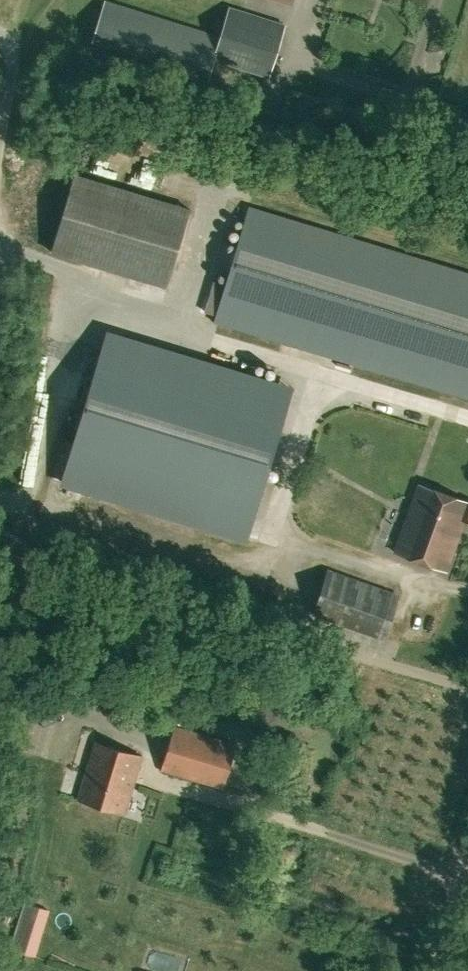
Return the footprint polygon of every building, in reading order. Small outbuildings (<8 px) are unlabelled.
[(221,37),(106,1),(105,1),(94,41),(210,75),(214,59),(221,37)] [(286,23),(229,6),(221,37),(214,59),(270,75),(286,23)] [(199,136),(156,126),(157,123),(148,121),(141,147),(193,159),(199,136)] [(89,149),(85,169),(145,180),(149,160),(89,149)] [(191,207),(75,172),(51,252),(166,287),(191,207)] [(214,320),(467,398),(467,272),(249,205),(214,320)] [(106,334),(59,492),(246,548),(293,390),(106,334)] [(447,570),(465,519),(467,520),(467,501),(420,484),(396,552),(447,570)] [(399,594),(328,570),(313,614),(384,638),(399,594)] [(173,725),(160,769),(223,788),(236,744),(173,725)] [(142,755),(96,741),(78,799),(124,813),(142,755)] [(49,910),(23,901),(9,947),(34,955),(49,910)]
